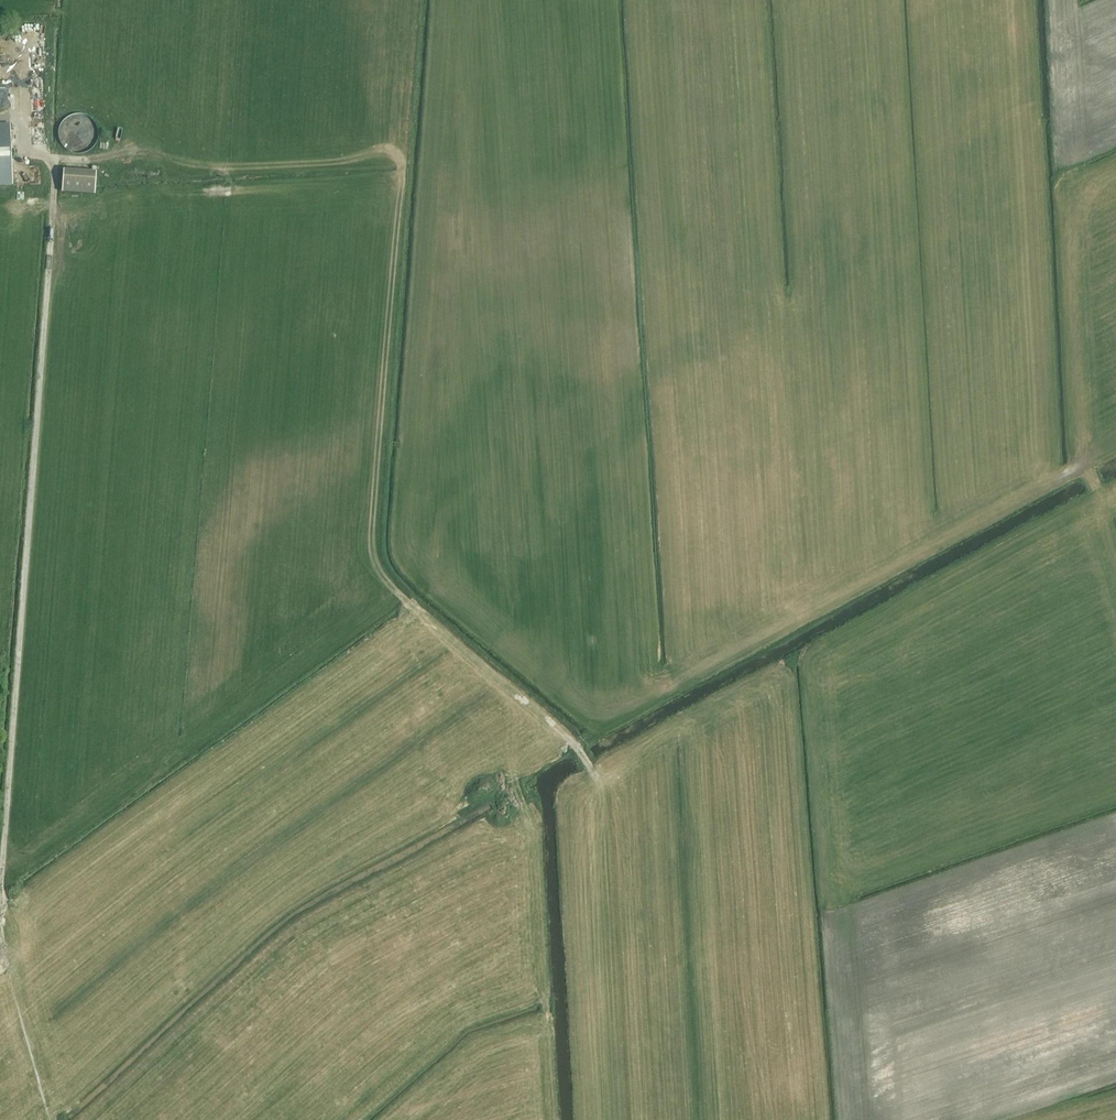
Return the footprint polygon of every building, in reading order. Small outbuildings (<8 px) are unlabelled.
[(10,125),(0,126),(0,184),(12,184),(10,125)] [(96,173),(63,171),(62,192),(95,194),(96,173)]
